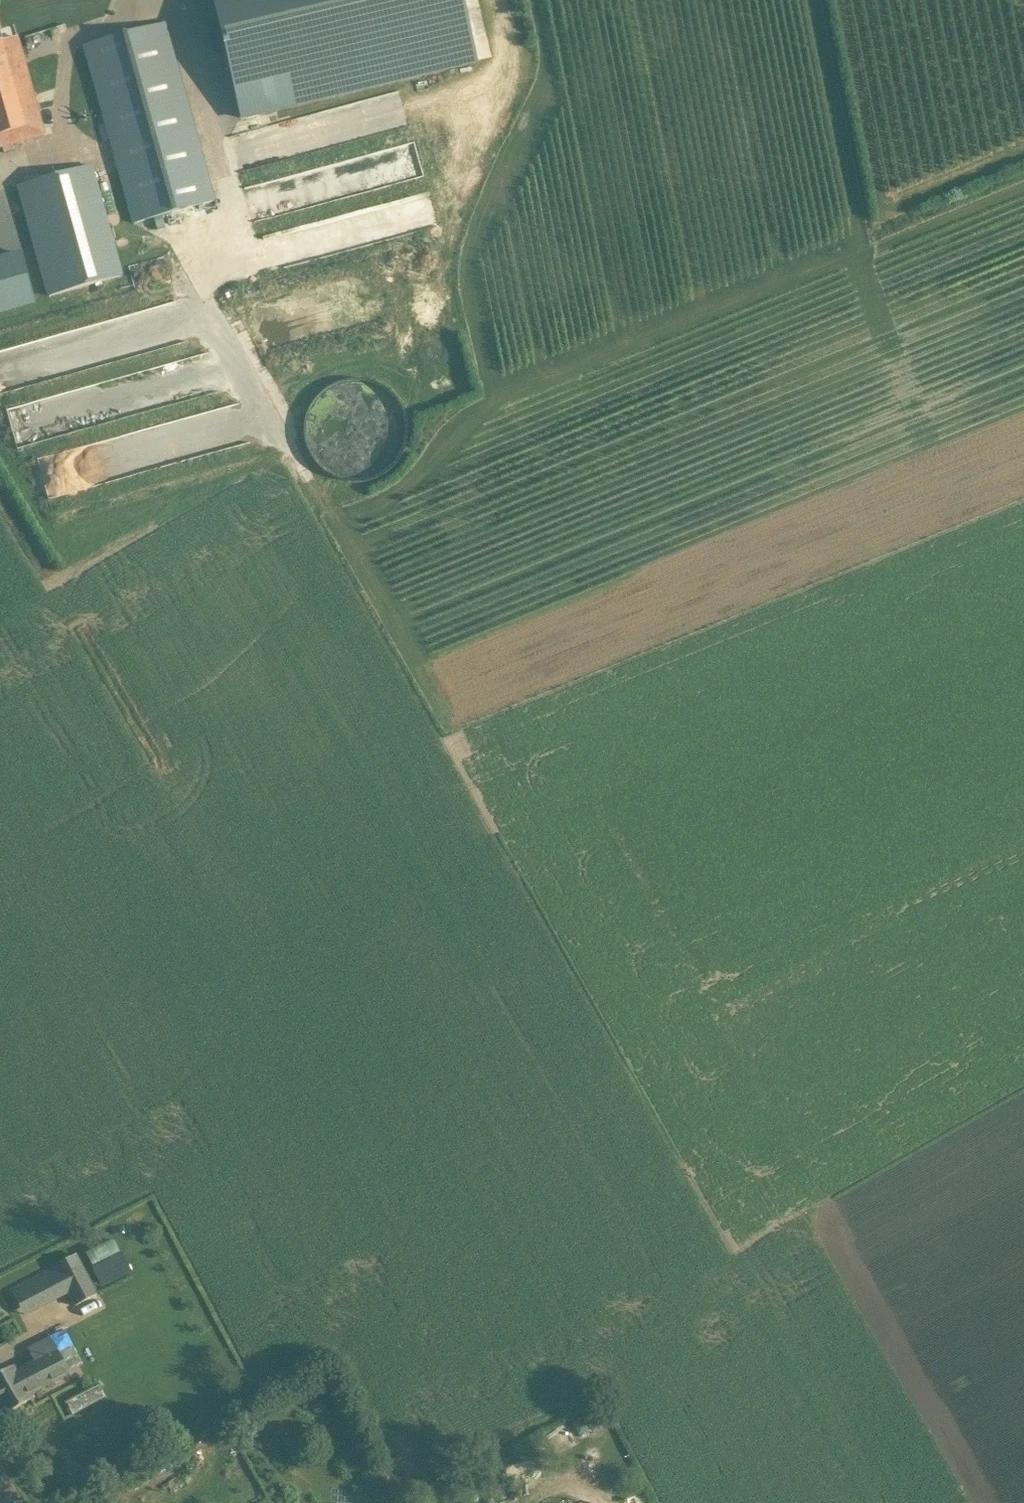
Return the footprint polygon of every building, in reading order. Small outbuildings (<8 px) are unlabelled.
[(477,61),(463,0),(212,0),(240,117),(477,61)] [(91,65),(136,223),(213,201),(168,43),(163,24),(86,45),(91,65)] [(22,56),(17,37),(2,41),(0,33),(0,147),(44,135),(22,56)] [(90,164),(16,186),(48,296),(122,275),(90,164)] [(162,215),(154,218),(157,230),(165,227),(162,215)] [(0,255),(0,312),(27,305),(14,251),(0,255)] [(321,474),(397,475),(399,384),(323,383),(321,474)] [(54,1266),(55,1268),(68,1294),(75,1307),(98,1295),(77,1254),(54,1266)] [(15,1364),(5,1370),(0,1373),(0,1402),(6,1413),(24,1403),(33,1398),(73,1374),(61,1354),(69,1349),(74,1358),(145,1320),(132,1294),(29,1347),(33,1354),(35,1358),(17,1368),(15,1364)] [(579,1435),(590,1429),(585,1418),(573,1424),(579,1435)]
